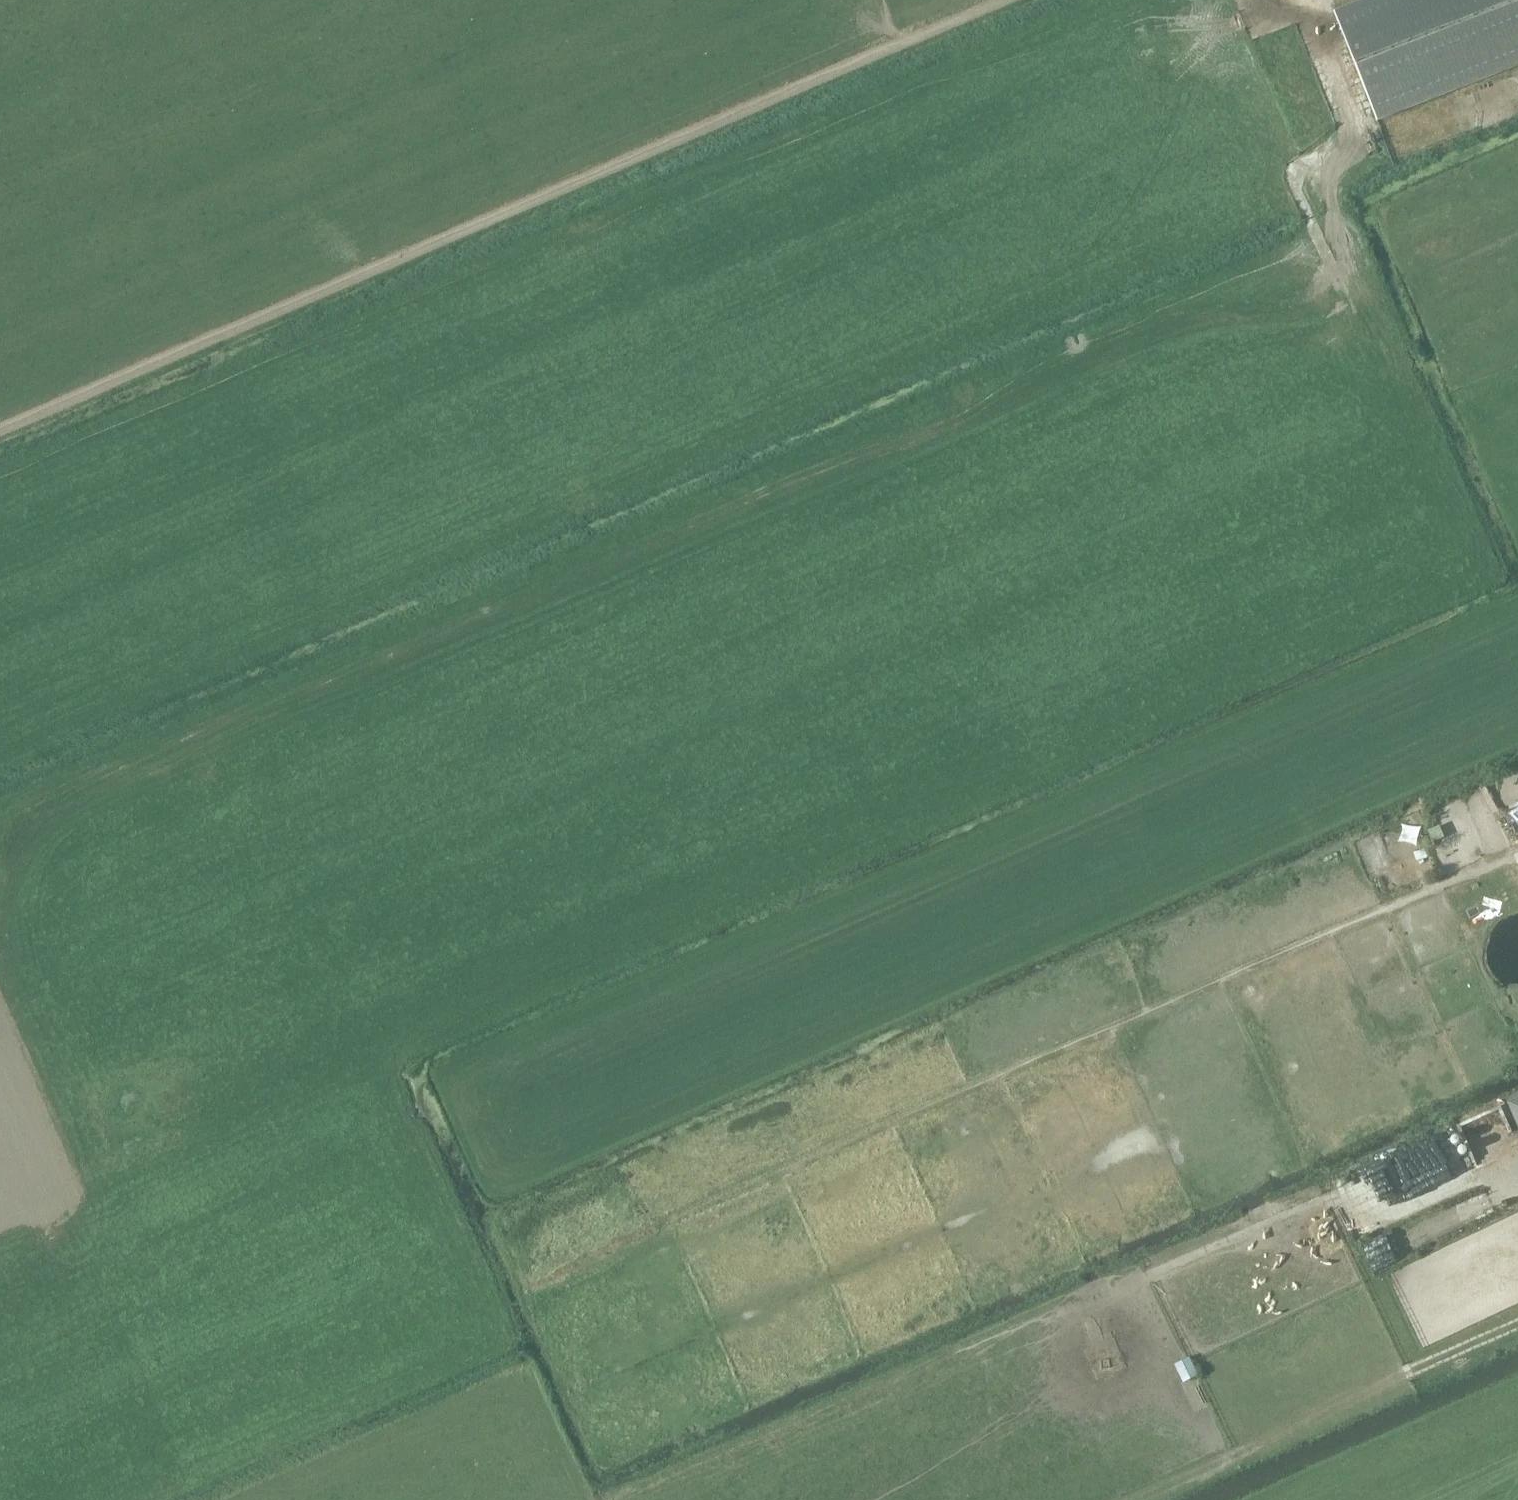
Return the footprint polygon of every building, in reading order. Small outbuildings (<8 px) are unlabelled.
[(1517,65),(1517,0),(1367,0),(1335,12),(1377,120),(1517,65)] [(1463,848),(1444,805),(1433,810),(1452,853),(1463,848)] [(1181,1382),(1198,1375),(1189,1355),(1172,1362),(1181,1382)]
